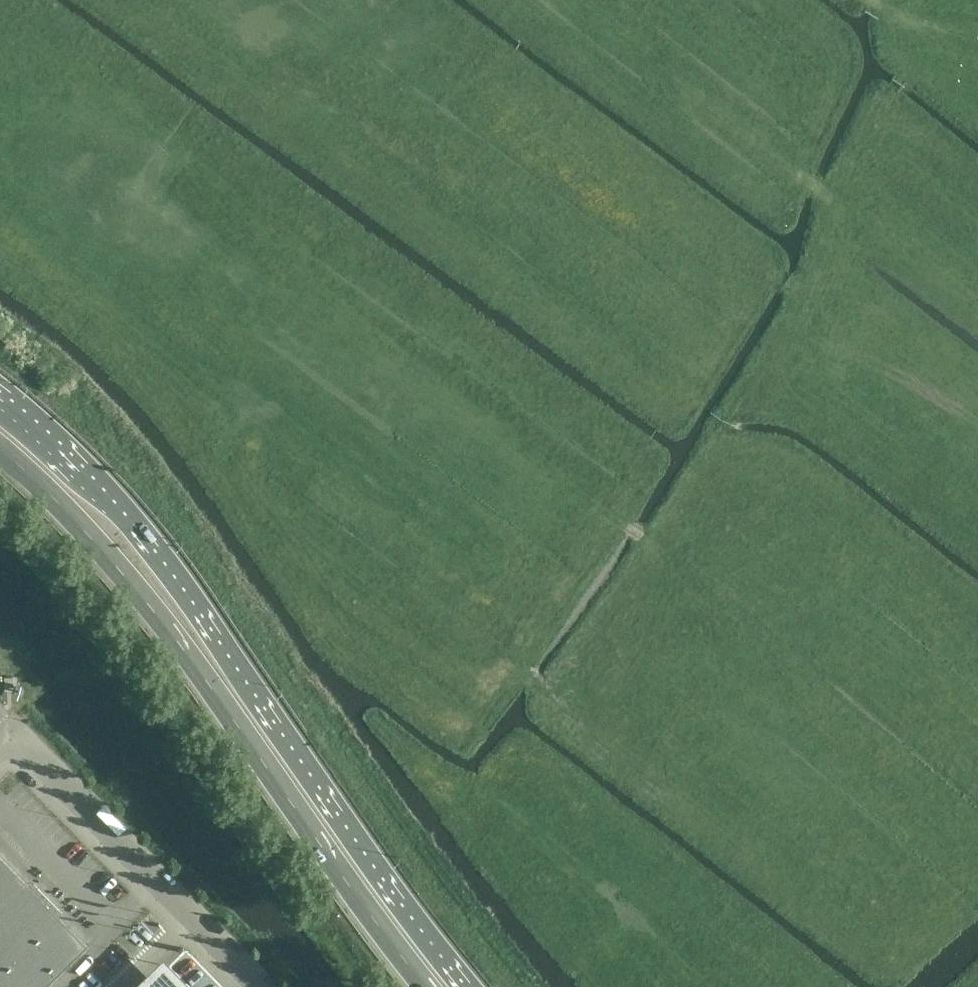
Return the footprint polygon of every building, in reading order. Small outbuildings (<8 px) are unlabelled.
[(87,944),(0,855),(0,986),(42,986),(87,944)] [(163,963),(139,986),(187,986),(163,963)]
